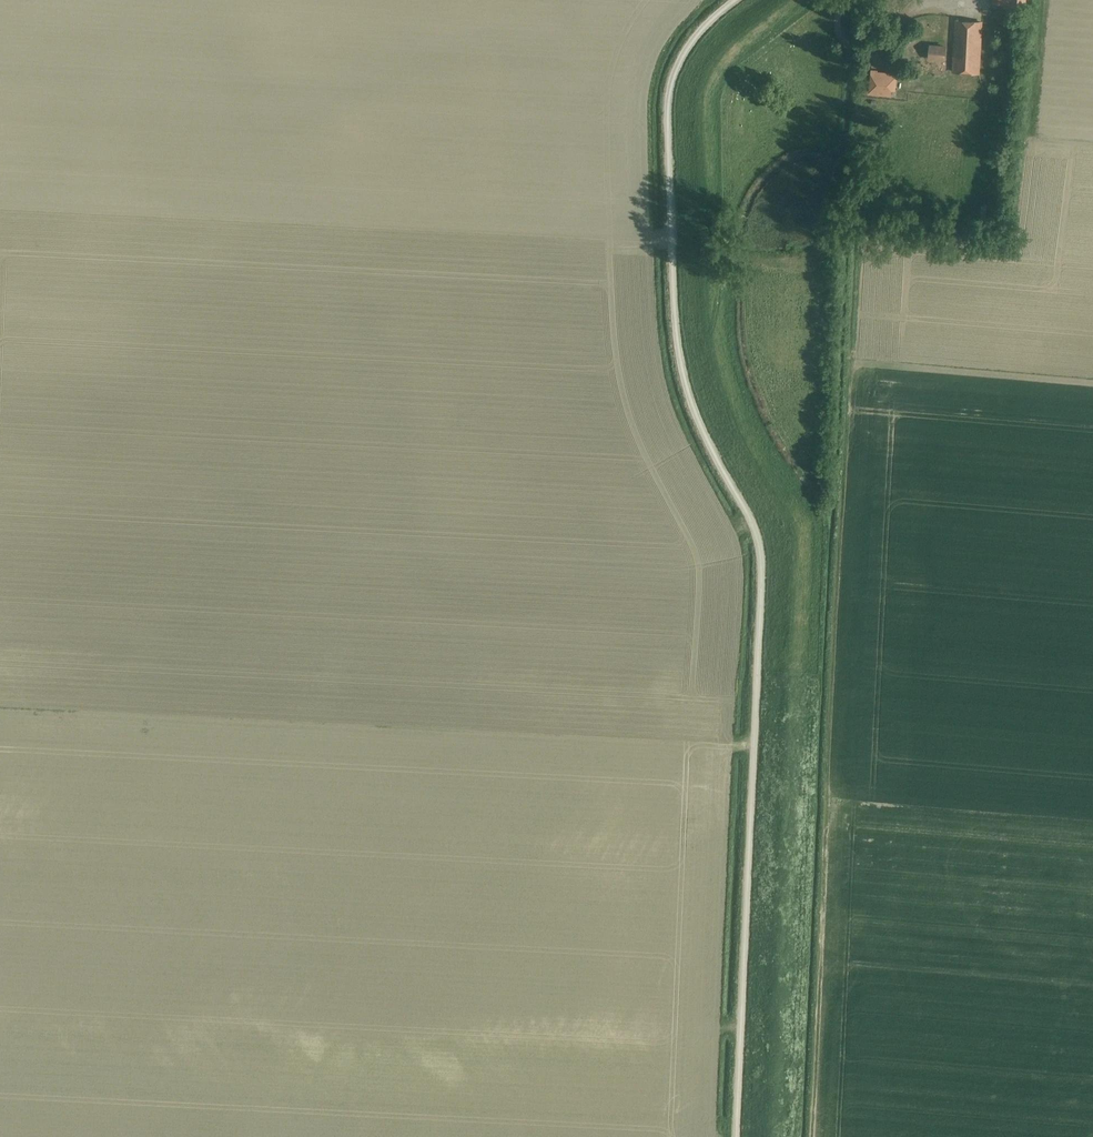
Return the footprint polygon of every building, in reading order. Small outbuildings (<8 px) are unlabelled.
[(993,4),(1011,5),(1011,4),(1013,5),(1013,8),(1017,8),(1017,5),(1026,5),(1026,0),(993,0),(993,4)] [(982,21),(956,19),(953,71),(979,73),(982,21)] [(929,43),(928,60),(946,61),(947,44),(929,43)] [(868,94),(869,94),(892,96),(893,91),(894,91),(896,91),(898,73),(878,71),(878,70),(871,69),(869,89),(868,94)]
